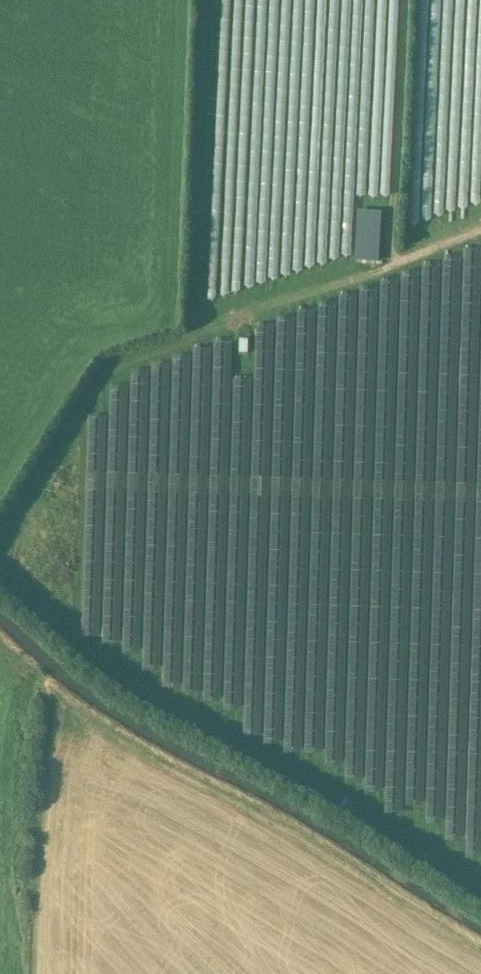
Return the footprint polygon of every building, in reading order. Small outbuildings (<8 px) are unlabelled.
[(380,262),(381,210),(356,210),(356,261),(380,262)] [(238,353),(247,354),(248,340),(239,340),(238,353)]
